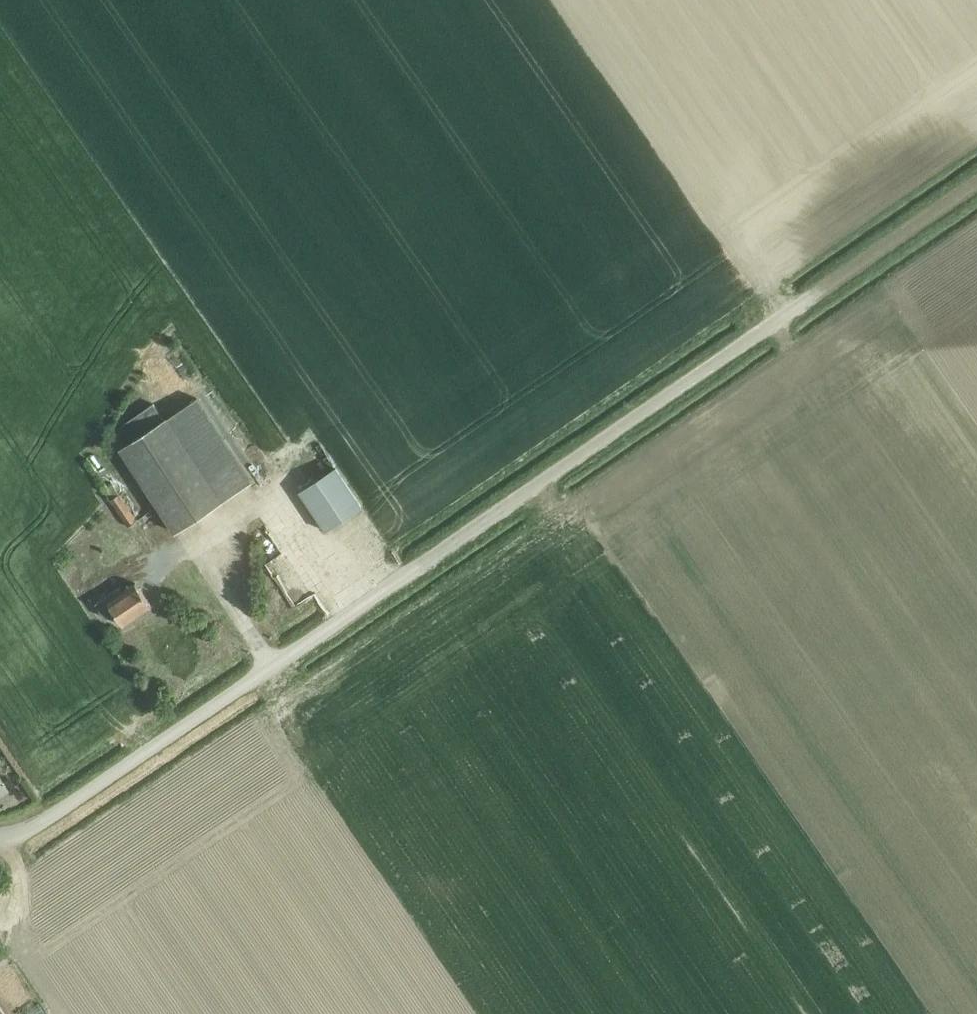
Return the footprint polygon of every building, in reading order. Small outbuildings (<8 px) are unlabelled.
[(197,398),(167,418),(164,420),(154,404),(122,425),(132,441),(120,449),(175,532),(252,481),(197,398)] [(299,492),(325,531),(362,507),(335,468),(299,492)] [(117,491),(108,498),(126,524),(135,517),(117,491)] [(292,543),(277,550),(294,591),(310,585),(292,543)] [(113,611),(123,626),(151,607),(135,583),(122,592),(119,587),(95,603),(104,617),(113,611)] [(9,790),(0,778),(0,796),(9,790)]
